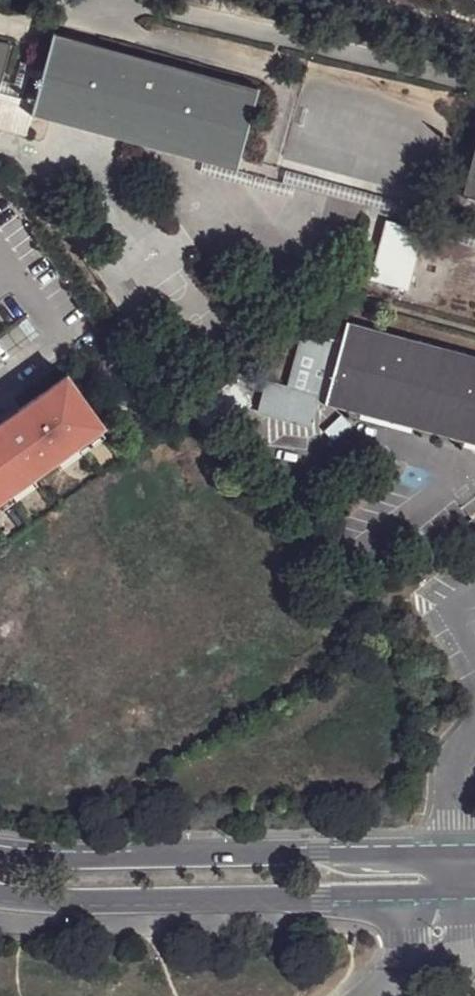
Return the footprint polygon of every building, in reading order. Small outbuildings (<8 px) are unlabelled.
[(51,34),(30,101),(28,114),(232,171),(254,88),(51,34)] [(30,101),(0,92),(0,128),(21,134),(28,114),(30,101)] [(474,201),(474,116),(454,196),(474,201)] [(422,233),(383,222),(366,281),(405,292),(422,233)] [(322,375),(329,377),(342,324),(329,319),(323,340),(300,333),(285,387),(265,383),(255,413),(309,428),(315,403),(322,375)] [(329,377),(323,405),(474,446),(474,359),(342,324),(329,377)] [(65,374),(54,359),(9,391),(0,378),(0,420),(65,374)] [(3,490),(6,494),(7,493),(4,489),(26,473),(29,477),(55,459),(51,454),(71,440),(75,445),(76,444),(72,439),(98,421),(65,374),(0,420),(0,492),(3,490)] [(76,444),(102,426),(98,421),(72,439),(76,444)] [(55,459),(75,445),(71,440),(51,454),(55,459)] [(7,493),(29,477),(26,473),(4,489),(7,493)]
